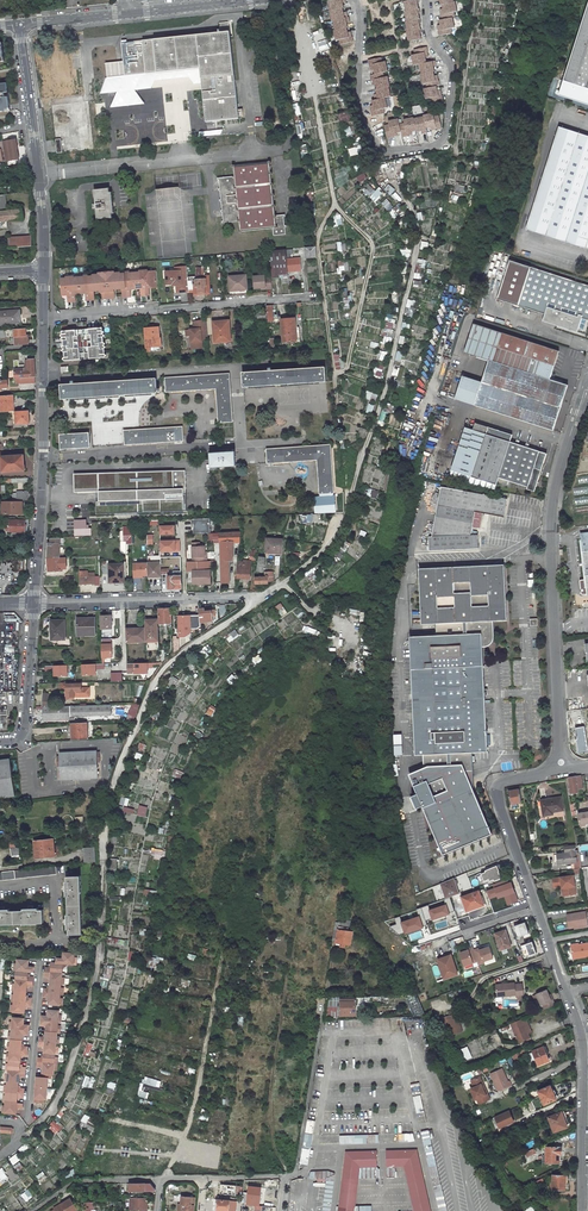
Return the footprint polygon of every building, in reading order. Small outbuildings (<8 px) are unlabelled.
[(337,40),(340,39),(341,44),(353,42),(351,33),(348,34),(347,32),(346,28),(347,28),(346,23),(346,21),(349,20),(349,17),(347,17),(347,13),(343,14),(343,12),(342,8),(343,8),(342,3),(342,1),(345,1),(345,0),(330,0),(329,0),(331,10),(330,10),(332,20),(334,20),(336,30),(334,30),(337,40)] [(408,31),(407,31),(409,41),(421,39),(420,34),(420,33),(421,32),(421,29),(420,29),(419,24),(419,23),(421,22),(420,19),(419,19),(418,14),(418,12),(420,12),(419,8),(418,9),(417,4),(417,2),(419,2),(418,0),(410,0),(404,1),(407,11),(405,11),(408,21),(406,21),(408,31)] [(442,5),(443,4),(444,9),(444,10),(441,11),(443,19),(440,20),(441,25),(442,26),(438,27),(440,36),(451,33),(450,28),(454,27),(452,17),(454,17),(453,12),(457,11),(454,1),(453,2),(453,0),(441,0),(442,5)] [(561,78),(587,87),(587,0),(586,0),(561,78)] [(206,122),(239,118),(238,104),(229,22),(219,23),(220,30),(219,30),(219,32),(220,32),(121,43),(125,76),(200,68),(206,122)] [(421,74),(423,84),(429,83),(430,87),(424,89),(426,99),(430,98),(431,103),(442,100),(441,92),(437,93),(437,91),(436,86),(439,85),(437,77),(434,78),(434,76),(433,72),(434,71),(433,67),(433,65),(436,64),(435,61),(426,62),(425,58),(425,56),(428,55),(426,47),(414,49),(415,54),(412,55),(414,65),(420,64),(422,73),(421,74)] [(371,108),(373,116),(384,113),(383,109),(387,108),(384,98),(390,96),(388,87),(389,86),(387,76),(384,77),(383,72),(387,71),(385,61),(382,62),(381,57),(369,60),(371,68),(374,68),(375,69),(376,74),(371,75),(373,83),(376,83),(377,84),(378,89),(376,89),(378,94),(378,95),(374,96),(375,100),(373,100),(374,105),(374,107),(371,108)] [(298,80),(297,71),(288,73),(289,81),(298,80)] [(561,78),(555,95),(587,105),(587,87),(561,78)] [(0,83),(0,111),(10,110),(7,83),(0,83)] [(339,110),(346,108),(343,100),(341,101),(337,102),(336,102),(339,110)] [(78,151),(90,150),(85,102),(63,104),(64,118),(75,118),(78,151)] [(301,111),(300,103),(293,105),(295,116),(298,116),(298,112),(301,111)] [(413,106),(414,115),(422,115),(421,105),(413,106)] [(351,120),(349,113),(345,114),(345,112),(340,114),(342,123),(351,120)] [(410,131),(411,131),(416,130),(416,131),(421,130),(423,129),(423,133),(427,132),(426,127),(431,126),(433,126),(433,130),(442,128),(439,116),(434,117),(434,114),(423,116),(424,117),(414,119),(414,118),(404,120),(404,124),(400,125),(399,119),(388,122),(389,125),(384,126),(387,138),(395,136),(395,132),(396,132),(401,131),(402,136),(410,134),(410,131)] [(351,134),(353,134),(350,126),(344,128),(346,135),(347,135),(351,134)] [(557,127),(525,229),(587,249),(587,137),(557,127)] [(19,159),(17,148),(16,139),(2,142),(5,156),(6,161),(19,159)] [(308,156),(306,144),(299,146),(300,153),(301,153),(302,157),(308,156)] [(222,223),(237,221),(238,221),(239,221),(240,232),(273,228),(274,235),(286,234),(284,215),(275,216),(270,162),(234,165),(235,176),(217,178),(218,180),(219,180),(220,185),(225,185),(225,188),(224,188),(227,212),(228,211),(228,215),(223,216),(224,221),(222,221),(222,223)] [(354,165),(356,172),(360,171),(360,170),(365,168),(363,164),(363,163),(354,165)] [(0,168),(0,177),(15,175),(14,166),(0,168)] [(375,177),(380,175),(376,167),(371,169),(375,177)] [(374,182),(371,178),(366,182),(364,186),(364,187),(372,195),(375,190),(376,191),(378,189),(373,183),(374,182)] [(455,190),(465,193),(467,184),(457,182),(455,190)] [(17,193),(17,185),(0,187),(0,195),(4,195),(17,193)] [(223,212),(223,216),(228,215),(228,211),(227,212),(224,188),(225,188),(225,185),(220,185),(220,189),(220,190),(221,199),(221,201),(222,210),(223,212)] [(391,194),(395,189),(389,185),(385,190),(391,194)] [(371,196),(372,195),(364,187),(362,189),(369,197),(371,196)] [(378,199),(385,191),(379,187),(378,189),(376,191),(375,190),(372,195),(378,199)] [(109,188),(94,189),(95,204),(93,204),(93,209),(96,209),(97,219),(113,218),(112,213),(111,207),(114,207),(113,202),(111,202),(110,197),(112,196),(112,192),(110,192),(109,188)] [(399,202),(388,194),(383,200),(390,205),(391,203),(396,206),(399,202)] [(6,211),(4,195),(0,195),(0,229),(8,228),(7,221),(23,220),(22,209),(6,211)] [(402,212),(398,206),(393,210),(398,216),(402,212)] [(414,242),(413,239),(411,229),(405,231),(407,244),(414,242)] [(32,246),(32,236),(8,238),(9,248),(32,246)] [(347,253),(346,243),(341,244),(341,242),(337,242),(338,249),(342,249),(343,253),(347,253)] [(307,258),(317,257),(316,247),(315,247),(305,247),(306,253),(307,258)] [(300,258),(286,259),(286,254),(293,254),(293,249),(270,251),(273,278),(288,277),(287,272),(301,270),(300,258)] [(418,259),(415,273),(414,278),(419,279),(420,274),(423,274),(424,268),(425,267),(426,261),(418,259)] [(349,271),(348,262),(344,262),(344,261),(339,261),(340,274),(345,273),(345,271),(349,271)] [(158,287),(156,271),(148,271),(148,270),(144,271),(146,295),(150,295),(149,288),(158,287)] [(546,311),(545,314),(542,321),(577,332),(582,318),(587,320),(587,286),(536,270),(524,308),(539,312),(540,309),(546,311)] [(114,273),(114,271),(99,273),(99,274),(93,275),(93,276),(88,276),(91,300),(95,300),(94,291),(101,290),(102,299),(107,299),(107,297),(111,297),(111,298),(115,298),(115,289),(122,289),(123,297),(127,297),(125,273),(121,274),(121,272),(114,273)] [(141,296),(146,295),(144,271),(139,271),(139,272),(135,273),(136,289),(141,288),(141,296)] [(181,273),(181,271),(175,271),(165,272),(167,285),(173,284),(176,284),(176,285),(177,291),(182,290),(182,292),(188,292),(187,273),(181,273)] [(131,289),(136,289),(135,273),(134,272),(130,272),(125,272),(125,273),(127,297),(132,297),(131,289)] [(91,300),(88,276),(88,275),(84,275),(84,277),(79,277),(81,293),(86,293),(86,300),(91,300)] [(248,289),(247,275),(229,277),(230,289),(239,288),(239,290),(248,289)] [(76,294),(81,293),(79,277),(74,278),(74,276),(70,277),(72,302),(76,301),(76,294)] [(265,278),(265,276),(254,277),(255,288),(262,288),(266,287),(266,289),(272,288),(271,277),(265,278)] [(68,302),(72,302),(70,277),(66,277),(66,278),(61,279),(62,295),(67,295),(68,302)] [(199,287),(199,294),(205,294),(205,288),(207,288),(206,278),(195,279),(196,287),(199,287)] [(349,303),(353,302),(352,292),(348,293),(349,300),(344,301),(345,310),(350,310),(349,303)] [(414,310),(414,309),(406,307),(404,316),(411,317),(412,310),(414,310)] [(20,310),(0,311),(0,324),(20,323),(20,310)] [(296,327),(295,318),(281,319),(283,342),(295,341),(297,341),(296,327)] [(395,320),(394,320),(388,319),(386,328),(393,330),(395,320)] [(202,340),(208,339),(206,320),(193,321),(194,329),(192,329),(193,333),(191,333),(191,335),(192,349),(203,348),(202,340)] [(231,341),(229,320),(213,322),(215,343),(231,341)] [(150,328),(145,328),(147,348),(161,347),(161,338),(159,338),(159,327),(154,328),(154,326),(153,326),(150,326),(150,328)] [(103,331),(103,327),(101,328),(87,329),(89,359),(105,357),(106,355),(105,354),(105,348),(106,347),(104,345),(105,344),(104,342),(103,337),(105,335),(103,334),(105,332),(103,331)] [(485,327),(480,342),(493,346),(498,332),(485,327)] [(26,328),(14,329),(15,346),(27,345),(26,335),(26,328)] [(80,359),(89,359),(87,329),(83,329),(82,330),(81,329),(78,330),(80,359)] [(80,359),(78,330),(76,330),(67,331),(64,331),(63,331),(62,332),(62,334),(61,336),(63,337),(61,339),(63,340),(63,346),(62,347),(64,349),(62,351),(64,352),(64,357),(63,359),(65,361),(80,359)] [(502,334),(498,348),(554,367),(559,352),(502,334)] [(554,367),(498,348),(493,362),(537,376),(540,369),(552,373),(554,367)] [(389,353),(385,351),(382,351),(378,350),(376,355),(380,356),(379,361),(383,363),(385,359),(386,356),(387,357),(388,355),(389,353)] [(18,371),(15,372),(15,378),(16,378),(20,378),(35,377),(36,377),(34,359),(28,360),(28,368),(18,369),(18,371)] [(552,373),(540,369),(537,376),(493,362),(489,360),(474,405),(553,431),(568,386),(549,380),(552,373)] [(378,378),(383,378),(386,366),(383,365),(382,365),(376,364),(373,376),(378,378)] [(244,387),(326,381),(325,367),(243,373),(244,387)] [(232,422),(229,374),(176,377),(165,378),(166,392),(216,388),(219,423),(222,422),(232,422)] [(157,389),(156,379),(61,385),(62,399),(157,392),(159,392),(159,389),(157,389)] [(376,401),(378,396),(367,392),(365,397),(376,401)] [(1,411),(1,412),(13,411),(14,411),(14,409),(13,403),(12,395),(0,396),(0,397),(1,405),(0,405),(0,411),(1,411)] [(394,406),(386,403),(383,410),(392,412),(394,406)] [(14,411),(13,411),(13,416),(16,416),(16,419),(13,419),(14,428),(28,427),(28,423),(29,423),(29,417),(27,417),(27,415),(29,415),(28,410),(14,411)] [(383,426),(388,412),(382,410),(377,424),(383,426)] [(495,489),(499,478),(510,442),(513,435),(476,423),(473,431),(466,428),(449,479),(495,489)] [(182,427),(161,428),(124,431),(125,444),(183,441),(182,427)] [(364,439),(367,429),(364,428),(360,427),(359,432),(360,432),(360,439),(364,439)] [(90,447),(89,433),(60,435),(61,449),(90,447)] [(535,492),(547,454),(510,442),(499,478),(527,487),(526,489),(535,492)] [(320,494),(334,493),(330,445),(266,449),(267,450),(267,452),(267,463),(318,460),(320,494)] [(236,466),(235,451),(210,453),(211,471),(217,470),(216,467),(236,466)] [(24,465),(23,455),(1,457),(2,470),(11,470),(11,471),(23,470),(23,465),(24,465)] [(342,469),(350,468),(349,458),(346,458),(346,456),(341,456),(342,469)] [(386,462),(387,459),(381,457),(379,464),(388,467),(389,464),(386,462)] [(174,471),(74,473),(75,492),(99,491),(100,501),(96,501),(97,513),(187,511),(186,493),(185,470),(174,471)] [(506,522),(528,525),(529,517),(531,517),(531,511),(532,503),(441,487),(431,537),(428,537),(429,552),(478,549),(477,535),(470,535),(474,511),(506,517),(506,522)] [(372,499),(375,500),(377,492),(371,490),(371,491),(366,489),(364,495),(373,498),(372,499)] [(27,494),(27,492),(17,492),(17,493),(13,493),(13,501),(17,501),(20,501),(30,501),(31,494),(29,494),(27,494)] [(24,514),(24,502),(20,502),(20,501),(17,501),(17,502),(12,502),(2,502),(2,514),(24,514)] [(210,518),(193,519),(193,534),(210,533),(210,518)] [(7,531),(10,531),(10,532),(25,532),(25,520),(10,520),(10,525),(7,525),(7,531)] [(160,520),(147,521),(147,536),(149,535),(149,523),(160,522),(160,520)] [(175,526),(160,526),(160,535),(175,535),(175,526)] [(132,531),(123,531),(124,540),(128,540),(128,544),(132,544),(132,531)] [(240,541),(241,532),(229,533),(220,533),(220,538),(238,537),(238,541),(240,541)] [(47,548),(46,558),(64,557),(64,549),(60,549),(61,543),(61,538),(51,538),(51,543),(49,543),(49,548),(47,548)] [(283,552),(283,539),(267,539),(266,552),(273,552),(283,552)] [(179,540),(160,541),(161,551),(180,551),(179,540)] [(205,557),(205,552),(205,546),(199,546),(192,546),(192,551),(193,557),(193,562),(207,561),(206,557),(205,557)] [(224,546),(220,546),(220,560),(229,560),(233,560),(233,558),(224,558),(224,546)] [(234,546),(231,546),(224,546),(224,558),(233,558),(234,546)] [(342,556),(341,554),(338,551),(330,560),(335,564),(340,559),(340,558),(342,556)] [(161,556),(148,556),(148,563),(148,575),(148,577),(161,576),(161,556)] [(263,572),(265,557),(262,557),(259,556),(258,563),(257,571),(263,572)] [(66,557),(64,557),(46,558),(47,569),(49,569),(49,571),(60,571),(61,572),(62,572),(63,572),(63,571),(63,570),(63,569),(66,569),(66,557)] [(20,572),(20,559),(0,558),(0,572),(20,572)] [(220,560),(221,582),(229,582),(229,560),(220,560)] [(250,577),(251,561),(244,561),(244,562),(238,562),(237,577),(243,578),(244,578),(244,576),(250,577)] [(148,575),(148,563),(133,563),(133,577),(138,577),(138,576),(142,575),(148,575)] [(118,582),(124,582),(124,564),(109,564),(109,583),(115,583),(115,585),(118,585),(118,582)] [(435,624),(436,636),(409,637),(417,756),(424,756),(425,756),(428,755),(433,773),(413,781),(419,795),(413,798),(419,810),(424,807),(443,854),(492,834),(476,789),(475,790),(470,778),(475,776),(473,752),(489,751),(482,644),(486,644),(491,639),(490,633),(491,633),(490,621),(506,620),(504,565),(418,569),(420,611),(425,610),(425,624),(435,624)] [(314,569),(311,572),(316,578),(320,575),(314,569)] [(211,583),(211,570),(193,571),(193,584),(211,583)] [(265,577),(255,578),(255,584),(268,583),(268,581),(273,581),(273,572),(265,572),(265,577)] [(173,576),(168,576),(169,589),(175,589),(175,593),(180,593),(180,588),(181,588),(181,574),(173,574),(173,576)] [(95,579),(100,579),(100,576),(95,576),(80,577),(80,585),(96,584),(95,579)] [(287,613),(281,603),(276,607),(282,616),(287,613)] [(169,631),(173,631),(173,626),(172,626),(171,608),(159,609),(160,623),(170,623),(170,626),(169,626),(169,631)] [(205,611),(205,608),(199,609),(200,615),(201,623),(213,621),(213,616),(212,610),(205,611)] [(112,633),(112,615),(101,616),(102,633),(112,633)] [(178,616),(178,626),(191,625),(191,615),(178,616)] [(191,625),(191,629),(197,629),(201,626),(201,623),(200,615),(191,615),(191,625)] [(77,618),(78,635),(85,635),(85,633),(95,633),(95,618),(77,618)] [(159,641),(158,619),(145,620),(146,628),(146,641),(159,641)] [(65,639),(65,620),(51,620),(52,640),(65,639)] [(191,629),(191,625),(178,626),(179,637),(185,637),(191,633),(191,629)] [(146,641),(146,628),(126,629),(127,642),(146,641)] [(112,644),(102,644),(102,658),(113,657),(112,644)] [(203,656),(211,648),(208,644),(203,648),(205,650),(201,653),(203,656)] [(521,660),(513,660),(515,686),(522,686),(521,660)] [(509,661),(501,661),(503,687),(510,687),(509,661)] [(189,662),(185,668),(187,670),(187,671),(190,673),(191,670),(188,669),(189,668),(190,669),(193,665),(189,662)] [(148,673),(148,663),(135,663),(135,669),(135,673),(135,674),(148,673)] [(96,664),(82,664),(83,675),(96,674),(96,664)] [(68,675),(68,665),(54,666),(54,671),(55,676),(68,675)] [(233,674),(228,677),(231,682),(237,679),(233,674)] [(172,678),(170,677),(166,682),(171,686),(174,681),(176,682),(178,679),(173,676),(172,678)] [(67,684),(67,683),(62,683),(62,688),(67,688),(67,691),(71,691),(71,697),(90,696),(89,688),(82,688),(82,683),(67,684)] [(53,706),(53,694),(43,693),(42,707),(43,707),(53,706)] [(164,704),(165,701),(158,698),(157,701),(157,702),(155,707),(159,709),(162,704),(164,704)] [(504,702),(507,750),(514,750),(511,701),(504,702)] [(112,715),(111,704),(53,706),(43,707),(43,720),(70,719),(70,716),(112,715)] [(212,716),(217,709),(211,704),(205,712),(212,716)] [(162,715),(155,712),(152,718),(158,721),(162,715)] [(164,717),(162,715),(158,721),(152,718),(151,720),(159,725),(164,717)] [(88,739),(87,722),(73,723),(74,734),(74,740),(88,739)] [(587,750),(587,747),(584,727),(576,728),(578,742),(577,742),(578,752),(587,750)] [(97,754),(97,751),(59,752),(60,758),(60,764),(61,780),(98,778),(97,760),(97,754)] [(141,760),(143,755),(136,752),(134,757),(141,760)] [(428,755),(425,756),(425,769),(410,775),(413,781),(433,773),(428,755)] [(0,760),(0,798),(15,796),(10,759),(0,760)] [(177,769),(174,776),(180,779),(183,772),(177,769)] [(570,790),(570,794),(579,792),(578,789),(583,789),(581,776),(569,778),(571,790),(570,790)] [(509,791),(511,805),(518,804),(517,803),(522,802),(520,789),(509,791)] [(541,800),(544,815),(552,814),(552,812),(563,810),(561,797),(541,800)] [(137,814),(146,816),(148,807),(139,804),(137,814)] [(124,813),(121,812),(116,811),(113,820),(119,821),(119,820),(122,821),(124,813)] [(587,823),(587,812),(583,813),(578,814),(580,824),(586,824),(587,823)] [(76,825),(84,824),(83,816),(75,817),(76,825)] [(55,855),(53,839),(34,841),(35,848),(38,847),(39,856),(55,855)] [(565,852),(557,853),(558,862),(558,863),(580,860),(579,853),(578,853),(578,850),(575,851),(575,845),(565,846),(565,852)] [(20,855),(19,847),(11,848),(12,856),(20,855)] [(85,863),(96,862),(95,847),(84,848),(85,863)] [(154,848),(153,858),(163,859),(165,850),(154,848)] [(503,869),(501,864),(485,870),(486,871),(481,873),(484,881),(489,879),(490,881),(494,879),(494,881),(501,878),(499,871),(503,869)] [(57,874),(56,866),(0,872),(0,880),(3,880),(3,877),(15,876),(15,878),(57,874)] [(83,934),(81,875),(67,876),(68,881),(66,881),(66,886),(64,886),(64,891),(66,891),(66,896),(68,896),(69,914),(67,914),(67,919),(65,919),(65,924),(67,924),(68,929),(69,929),(70,934),(83,934)] [(577,875),(556,878),(557,886),(565,885),(566,887),(569,887),(569,891),(579,889),(577,875)] [(455,880),(441,884),(446,899),(460,894),(457,883),(455,880)] [(508,904),(518,901),(512,882),(488,890),(492,899),(504,895),(508,904)] [(483,905),(478,891),(463,896),(468,911),(483,905)] [(124,900),(121,900),(122,897),(110,896),(109,906),(123,906),(124,900)] [(44,923),(43,909),(39,909),(39,908),(33,908),(33,905),(28,906),(28,908),(23,908),(23,910),(10,910),(10,909),(5,909),(5,906),(0,906),(0,924),(44,923)] [(586,912),(567,915),(569,928),(574,927),(583,926),(583,927),(587,927),(586,912)] [(513,926),(519,941),(523,940),(522,936),(529,933),(525,922),(513,926)] [(348,931),(348,928),(338,927),(338,930),(334,929),(332,942),(350,945),(353,932),(348,931)] [(506,930),(495,933),(500,950),(511,946),(506,930)] [(122,945),(123,940),(119,940),(119,944),(107,942),(107,945),(126,948),(127,941),(125,941),(124,945),(122,945)] [(523,940),(519,941),(525,957),(536,953),(532,941),(525,944),(524,940),(523,940)] [(571,946),(573,959),(587,956),(587,943),(571,946)] [(474,950),(473,947),(468,949),(468,951),(460,954),(465,967),(478,962),(474,950)] [(479,949),(474,950),(478,962),(479,965),(484,963),(484,962),(493,958),(489,947),(484,949),(480,950),(479,949)] [(61,959),(57,959),(57,963),(63,964),(76,965),(77,959),(74,958),(75,954),(63,953),(63,957),(63,959),(61,959)] [(450,977),(458,975),(454,965),(453,966),(450,956),(438,960),(443,976),(449,974),(450,977)] [(17,964),(15,964),(14,970),(17,970),(28,971),(34,972),(34,967),(28,967),(29,960),(18,959),(17,964)] [(45,968),(45,972),(62,974),(63,964),(57,963),(52,963),(51,966),(51,969),(50,968),(45,968)] [(438,964),(432,966),(436,976),(441,975),(438,964)] [(463,972),(464,977),(474,975),(472,969),(463,972)] [(17,970),(16,980),(33,982),(33,977),(29,977),(27,977),(28,975),(28,971),(17,970)] [(45,972),(45,977),(49,977),(50,977),(50,979),(50,983),(61,984),(64,985),(64,978),(62,978),(62,974),(45,972)] [(181,978),(179,985),(189,987),(191,980),(181,978)] [(32,986),(33,982),(16,980),(15,984),(13,984),(12,991),(15,991),(26,992),(26,988),(27,986),(28,986),(32,986)] [(44,989),(43,993),(60,995),(63,995),(64,989),(61,989),(61,984),(50,983),(50,987),(49,989),(48,989),(44,989)] [(498,998),(516,996),(516,998),(517,998),(524,997),(523,984),(515,985),(515,983),(496,985),(498,998)] [(551,1001),(549,996),(547,990),(538,994),(542,1006),(543,1005),(545,1009),(555,1005),(553,1001),(551,1001)] [(26,996),(26,992),(15,991),(15,995),(12,995),(11,1001),(14,1001),(31,1003),(31,999),(27,998),(26,998),(26,996)] [(49,1000),(48,1004),(62,1005),(63,999),(60,999),(60,995),(43,993),(43,997),(47,998),(49,998),(49,1000)] [(422,994),(409,995),(410,1016),(423,1015),(422,994)] [(340,1009),(327,1008),(326,1015),(340,1015),(355,1014),(354,1005),(369,1005),(369,996),(340,997),(340,999),(340,1009)] [(328,998),(327,1008),(340,1009),(340,999),(340,997),(328,998)] [(11,1005),(10,1012),(24,1013),(25,1009),(25,1007),(26,1007),(31,1007),(31,1003),(14,1001),(14,1005),(11,1005)] [(58,1016),(59,1011),(48,1010),(47,1014),(47,1016),(45,1016),(41,1016),(41,1020),(58,1022),(61,1022),(61,1016),(58,1016)] [(460,1033),(455,1015),(447,1017),(452,1035),(460,1033)] [(23,1023),(24,1019),(13,1018),(12,1022),(9,1022),(9,1028),(12,1029),(29,1030),(29,1026),(25,1025),(23,1025),(23,1023)] [(522,1019),(511,1024),(519,1043),(530,1038),(522,1019)] [(46,1028),(46,1032),(57,1033),(60,1033),(60,1027),(58,1026),(58,1022),(41,1020),(40,1025),(45,1025),(46,1026),(46,1028)] [(11,1033),(9,1032),(8,1039),(11,1039),(22,1040),(22,1036),(22,1034),(24,1034),(28,1035),(29,1030),(12,1029),(11,1033)] [(56,1037),(57,1033),(46,1032),(45,1036),(45,1038),(43,1038),(39,1037),(39,1042),(56,1043),(59,1044),(59,1037),(56,1037)] [(21,1044),(22,1040),(11,1039),(10,1044),(8,1043),(7,1050),(10,1050),(27,1051),(27,1047),(23,1047),(21,1047),(21,1044)] [(56,1043),(39,1042),(39,1046),(43,1047),(44,1047),(44,1049),(44,1053),(55,1054),(58,1054),(58,1048),(56,1048),(56,1043)] [(539,1065),(549,1061),(544,1047),(542,1042),(532,1046),(534,1052),(529,1054),(533,1063),(537,1061),(539,1065)] [(466,1060),(473,1057),(468,1045),(461,1049),(466,1060)] [(82,1054),(89,1056),(91,1048),(87,1046),(85,1052),(83,1051),(82,1054)] [(182,1047),(179,1054),(190,1058),(193,1050),(182,1047)] [(22,1055),(26,1056),(27,1051),(10,1050),(9,1054),(7,1054),(6,1060),(9,1060),(20,1061),(20,1057),(20,1055),(22,1055)] [(512,1055),(514,1061),(520,1058),(518,1052),(512,1055)] [(55,1054),(44,1053),(43,1057),(43,1059),(42,1059),(37,1058),(37,1063),(57,1064),(57,1058),(55,1058),(55,1054)] [(20,1065),(20,1061),(9,1060),(8,1064),(6,1064),(5,1071),(8,1071),(25,1072),(25,1068),(21,1068),(19,1067),(20,1065)] [(56,1071),(57,1064),(37,1063),(37,1067),(41,1067),(42,1067),(42,1070),(42,1074),(51,1074),(53,1075),(54,1070),(56,1071)] [(503,1068),(491,1073),(499,1091),(512,1085),(510,1080),(509,1081),(503,1068)] [(7,1075),(5,1075),(4,1081),(7,1081),(18,1082),(18,1078),(19,1076),(20,1076),(24,1077),(25,1072),(8,1071),(7,1075)] [(50,1079),(51,1074),(42,1074),(41,1078),(36,1077),(35,1088),(46,1089),(47,1078),(50,1079)] [(145,1084),(163,1088),(165,1080),(147,1076),(147,1079),(141,1078),(137,1096),(148,1098),(149,1092),(143,1090),(145,1084)] [(91,1088),(94,1079),(90,1077),(89,1079),(86,1078),(84,1085),(91,1088)] [(483,1083),(480,1077),(472,1081),(475,1087),(471,1089),(476,1099),(478,1099),(480,1103),(490,1098),(488,1094),(486,1094),(482,1084),(483,1083)] [(18,1086),(18,1082),(7,1081),(7,1085),(4,1085),(3,1092),(6,1092),(23,1093),(23,1089),(19,1088),(18,1088),(18,1086)] [(107,1088),(114,1090),(116,1083),(109,1081),(107,1088)] [(538,1091),(541,1097),(544,1105),(560,1098),(559,1096),(558,1097),(552,1085),(538,1091)] [(45,1099),(46,1089),(35,1088),(34,1098),(33,1103),(42,1103),(43,1099),(45,1099)] [(18,1097),(23,1098),(23,1093),(6,1092),(6,1096),(3,1096),(2,1102),(5,1102),(16,1103),(17,1099),(17,1097),(18,1097)] [(413,1096),(417,1113),(425,1110),(420,1094),(413,1096)] [(140,1099),(139,1104),(152,1107),(154,1102),(140,1099)] [(536,1110),(532,1101),(527,1103),(531,1112),(536,1110)] [(2,1106),(1,1112),(15,1114),(16,1110),(16,1107),(17,1108),(22,1108),(22,1103),(16,1103),(5,1102),(5,1106),(2,1106)] [(121,1116),(124,1107),(116,1104),(113,1114),(121,1116)] [(509,1111),(495,1117),(498,1123),(499,1122),(501,1127),(514,1121),(509,1111)] [(567,1117),(565,1118),(562,1111),(549,1117),(555,1132),(571,1126),(570,1123),(569,1123),(567,1117)] [(82,1121),(92,1124),(94,1118),(83,1115),(82,1121)] [(94,1128),(98,1123),(90,1118),(87,1123),(94,1128)] [(59,1122),(57,1124),(54,1121),(50,1125),(58,1132),(63,1126),(59,1122)] [(192,1133),(199,1135),(202,1123),(195,1122),(192,1133)] [(106,1133),(114,1135),(116,1125),(109,1123),(106,1133)] [(56,1133),(58,1132),(50,1125),(49,1126),(56,1133)] [(421,1131),(438,1210),(447,1210),(430,1129),(421,1131)] [(339,1135),(340,1144),(379,1142),(379,1134),(339,1135)] [(169,1153),(173,1154),(176,1140),(166,1138),(159,1164),(166,1166),(169,1153)] [(25,1150),(28,1147),(25,1144),(19,1149),(22,1152),(24,1151),(25,1153),(26,1151),(25,1150)] [(561,1162),(562,1147),(546,1147),(546,1162),(561,1162)] [(409,1184),(424,1180),(417,1151),(387,1152),(387,1167),(405,1167),(409,1184)] [(346,1153),(343,1182),(358,1184),(360,1168),(377,1167),(376,1152),(346,1153)] [(14,1163),(22,1157),(18,1153),(11,1159),(14,1163)] [(24,1167),(20,1162),(15,1166),(19,1171),(24,1167)] [(334,1172),(312,1170),(311,1178),(325,1180),(322,1210),(330,1210),(334,1172)] [(41,1182),(48,1177),(42,1171),(36,1176),(41,1182)] [(9,1178),(11,1185),(21,1181),(19,1174),(9,1178)] [(553,1181),(553,1190),(565,1190),(566,1176),(553,1175),(553,1179),(550,1179),(550,1181),(553,1181)] [(545,1185),(542,1179),(535,1182),(539,1188),(545,1185)] [(409,1184),(414,1205),(429,1202),(424,1180),(409,1184)] [(358,1184),(343,1182),(340,1203),(355,1205),(358,1184)] [(260,1190),(262,1190),(262,1188),(250,1187),(249,1200),(259,1201),(260,1190)] [(21,1194),(27,1201),(33,1195),(27,1188),(21,1194)] [(181,1204),(183,1204),(183,1208),(183,1210),(194,1210),(195,1197),(182,1196),(181,1204)] [(77,1210),(70,1199),(61,1204),(63,1207),(60,1208),(60,1207),(55,1210),(53,1210),(75,1210),(77,1210)] [(147,1210),(148,1200),(131,1199),(131,1210),(147,1210)] [(215,1210),(224,1210),(229,1210),(230,1201),(214,1199),(213,1205),(215,1205),(215,1210)] [(415,1210),(431,1210),(429,1202),(414,1205),(415,1210)]
